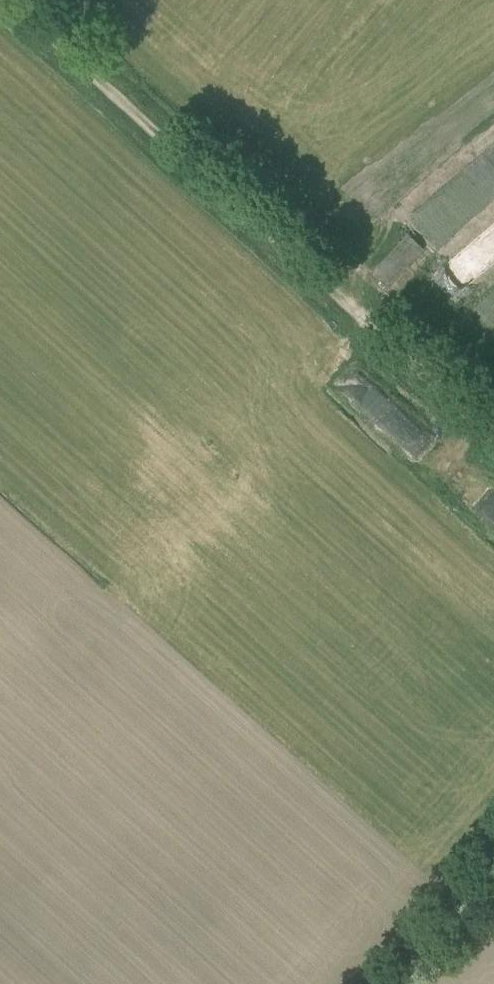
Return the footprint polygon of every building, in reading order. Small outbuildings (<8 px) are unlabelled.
[(437,243),(493,198),(493,146),(411,210),(437,243)] [(493,276),(493,226),(436,274),(460,303),(493,276)] [(375,270),(390,286),(424,250),(408,235),(375,270)] [(394,437),(412,416),(386,393),(368,414),(394,437)]
